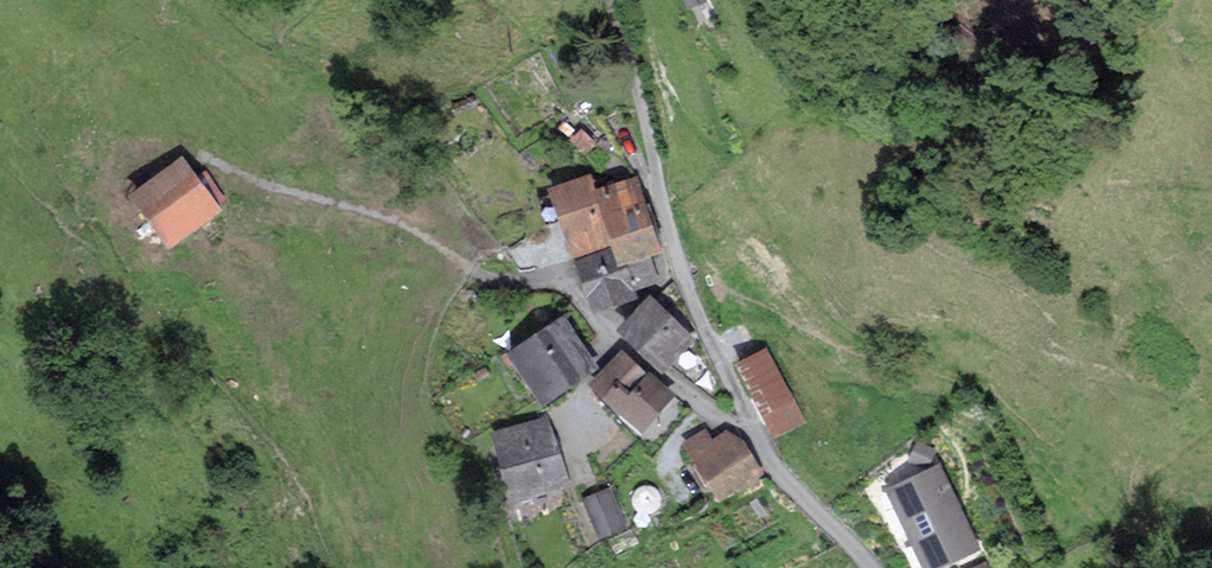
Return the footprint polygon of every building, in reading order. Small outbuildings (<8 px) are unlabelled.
[(688,10),(705,0),(682,0),(688,10)] [(222,210),(219,206),(227,200),(205,170),(197,176),(182,156),(128,195),(168,250),(222,210)] [(590,174),(550,187),(573,260),(613,247),(595,189),(590,174)] [(663,252),(638,175),(595,189),(613,247),(620,266),(652,256),(663,252)] [(620,266),(613,247),(573,260),(591,315),(639,299),(636,290),(660,282),(652,256),(620,266)] [(696,340),(649,296),(621,326),(621,337),(663,374),(696,340)] [(599,368),(563,315),(505,353),(541,406),(599,368)] [(782,378),(766,348),(735,364),(751,395),(782,378)] [(621,349),(588,385),(641,433),(676,396),(649,371),(647,373),(621,349)] [(782,378),(751,395),(774,439),(806,422),(782,378)] [(549,415),(490,432),(510,504),(569,487),(549,415)] [(764,474),(743,439),(727,430),(712,439),(706,429),(682,443),(718,502),(764,474)] [(917,440),(909,461),(928,468),(936,448),(917,440)] [(884,491),(923,567),(942,567),(983,548),(941,463),(884,491)] [(610,486),(581,498),(599,540),(628,528),(610,486)] [(632,529),(609,539),(616,553),(638,542),(632,529)]
